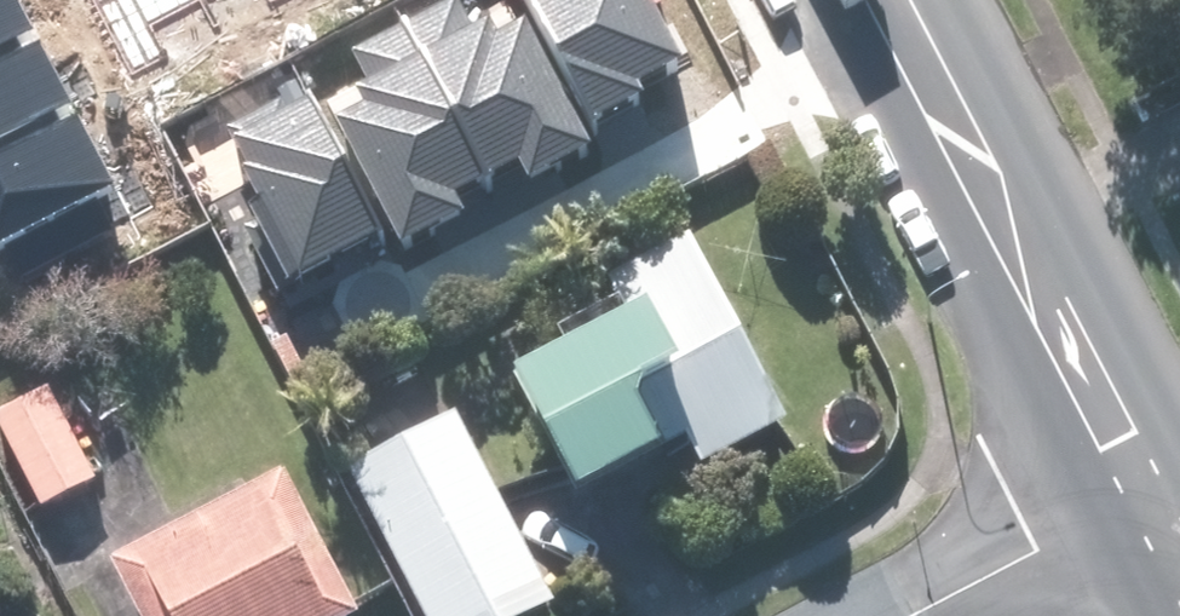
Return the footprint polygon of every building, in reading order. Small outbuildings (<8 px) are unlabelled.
[(116,191),(16,0),(0,0),(0,251),(116,191)] [(128,81),(290,0),(87,0),(128,81)] [(587,147),(524,20),(500,32),(489,10),(478,15),(471,0),(444,0),(402,21),(475,172),(498,163),(509,185),(587,147)] [(594,121),(651,92),(646,81),(683,61),(651,0),(531,0),(594,121)] [(338,115),(398,239),(462,208),(451,184),(475,172),(402,21),(346,48),(360,76),(350,81),(361,104),(338,115)] [(303,88),(216,128),(278,261),(364,221),(303,88)] [(614,279),(627,304),(572,334),(583,353),(527,383),(592,504),(703,445),(716,468),(798,423),(696,234),(614,279)] [(0,416),(0,436),(42,517),(106,484),(56,387),(0,416)] [(350,470),(430,615),(546,615),(565,606),(458,411),(350,470)] [(287,471),(118,563),(146,615),(366,615),(287,471)]
